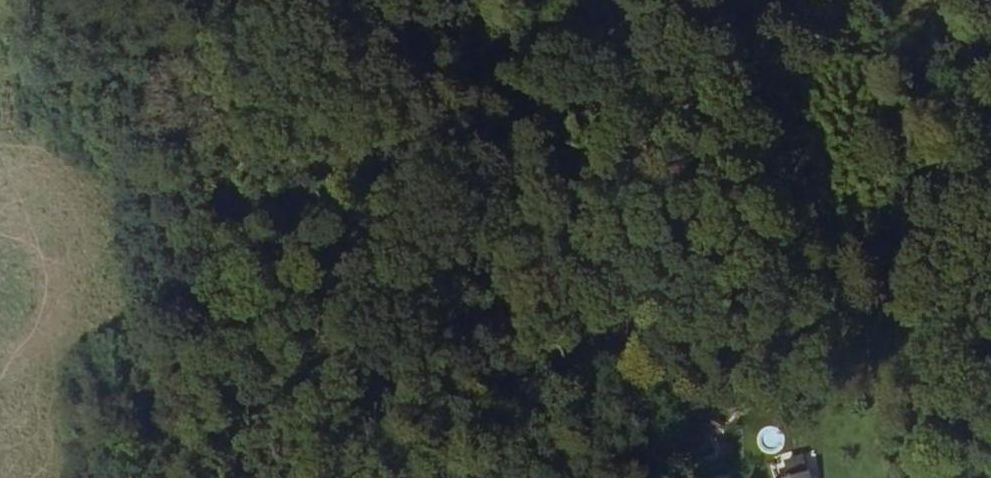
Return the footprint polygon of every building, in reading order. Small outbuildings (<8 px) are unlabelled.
[(263,11),(278,10),(277,0),(262,0),(263,11)] [(406,65),(417,66),(417,48),(407,48),(406,65)] [(441,49),(432,48),(432,66),(440,66),(441,49)]
